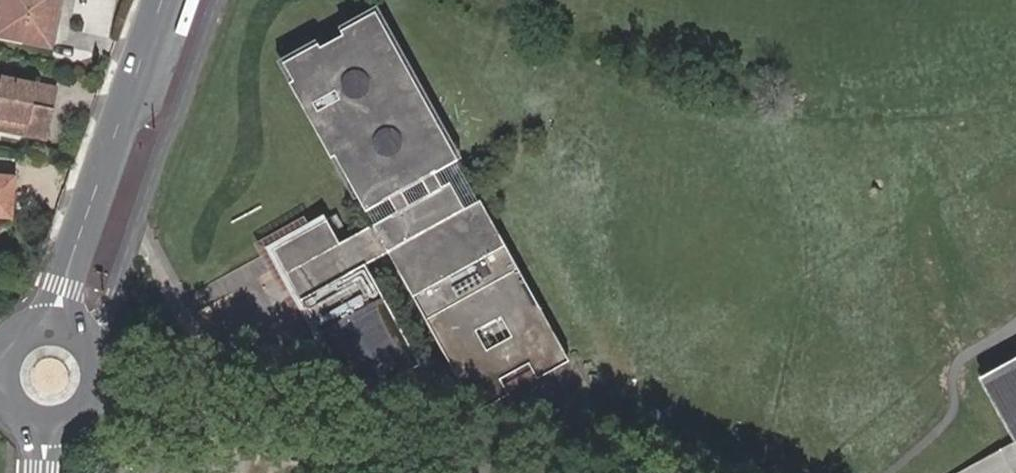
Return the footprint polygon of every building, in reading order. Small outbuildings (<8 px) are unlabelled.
[(49,45),(58,0),(1,0),(0,7),(0,37),(49,45)] [(435,171),(459,158),(375,7),(339,27),(341,31),(320,43),(318,40),(281,60),(290,78),(287,80),(330,157),(334,155),(365,210),(389,197),(395,209),(340,240),(327,217),(272,248),(296,290),(357,399),(422,363),(367,264),(388,252),(477,412),(511,394),(502,378),(528,363),(537,379),(571,360),(480,196),(464,205),(450,179),(442,184),(435,171)] [(45,139),(54,89),(0,79),(0,130),(45,139)] [(11,212),(14,178),(0,178),(0,212),(11,212)] [(11,212),(0,212),(0,221),(10,222),(11,212)] [(980,375),(1015,441),(1015,440),(1015,414),(999,382),(1015,372),(1015,354),(980,375)] [(999,382),(1015,414),(1015,372),(999,382)] [(1015,441),(1001,449),(1013,472),(1015,472),(1015,440),(1015,441)] [(1001,449),(985,458),(992,472),(1013,472),(1001,449)]
